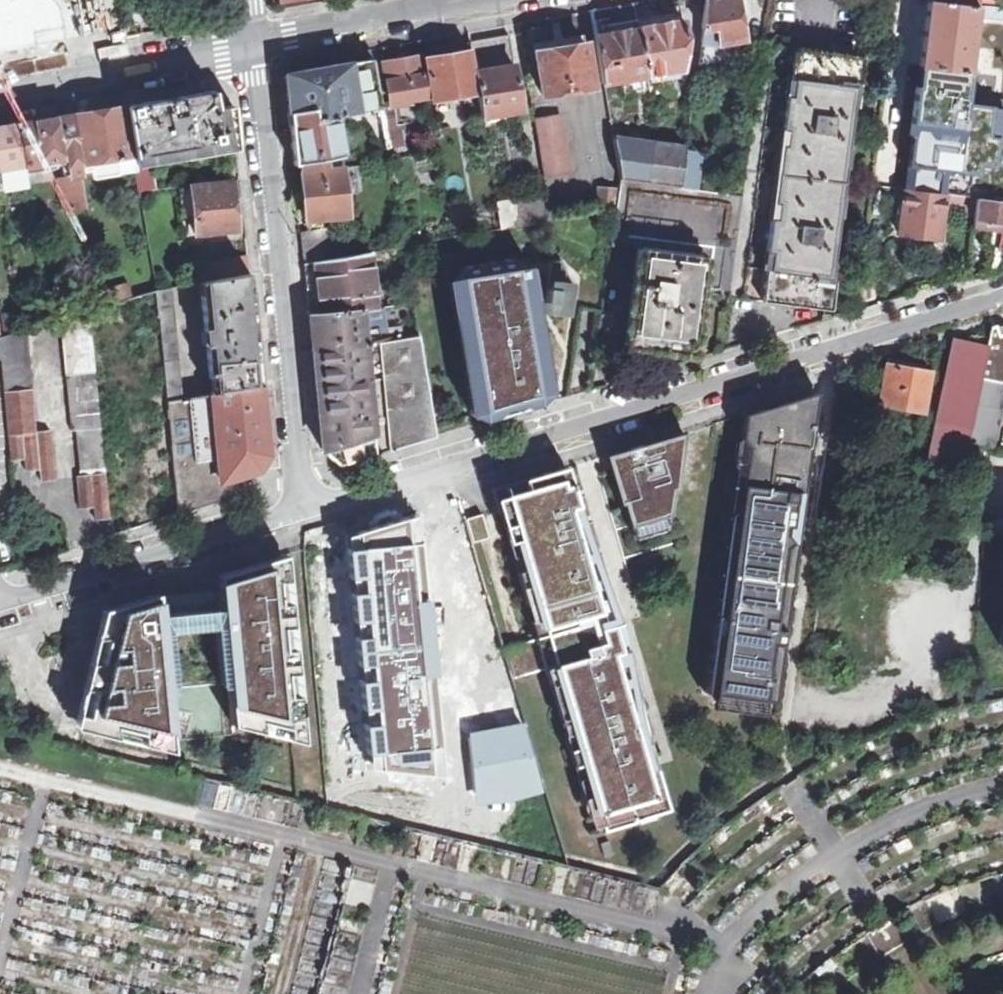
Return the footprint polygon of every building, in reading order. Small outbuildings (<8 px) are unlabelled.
[(66,39),(61,8),(54,0),(0,0),(0,51),(66,39)] [(697,65),(746,56),(736,0),(709,0),(705,1),(697,65)] [(967,72),(976,7),(929,1),(925,35),(921,66),(967,72)] [(647,77),(682,71),(686,41),(682,21),(668,23),(638,28),(647,77)] [(602,84),(647,77),(638,28),(618,32),(594,36),(602,84)] [(542,95),(591,87),(583,36),(560,40),(533,45),(542,95)] [(483,117),(520,111),(508,37),(497,38),(470,43),(479,93),(483,117)] [(433,100),(479,93),(470,43),(457,45),(442,48),(443,56),(425,59),(433,100)] [(786,304),(825,309),(857,58),(819,53),(762,45),(742,195),(730,290),(729,296),(786,304)] [(301,164),(343,156),(336,116),(380,109),(380,106),(370,50),(365,50),(361,51),(363,61),(308,71),(289,74),(287,75),(285,79),(286,80),(288,94),(287,94),(287,96),(289,96),(291,111),(289,111),(291,132),(292,149),(294,165),(301,164)] [(390,84),(393,104),(429,98),(426,76),(422,76),(420,57),(408,59),(382,63),(386,85),(390,84)] [(128,106),(136,156),(137,160),(237,143),(233,107),(204,110),(200,97),(194,99),(183,100),(182,96),(128,106)] [(380,106),(380,109),(387,147),(403,145),(400,126),(397,126),(393,104),(380,106)] [(71,115),(80,165),(115,159),(118,175),(120,175),(137,171),(135,156),(136,156),(128,106),(99,111),(71,115)] [(17,125),(25,175),(31,173),(30,164),(66,158),(70,177),(65,177),(58,183),(63,211),(87,207),(80,165),(71,115),(50,119),(17,125)] [(536,119),(545,174),(569,170),(561,116),(536,119)] [(1,183),(2,190),(27,185),(25,175),(17,125),(8,126),(0,128),(0,178),(1,183)] [(621,179),(647,182),(653,143),(614,138),(619,164),(621,179)] [(647,182),(681,187),(685,153),(686,147),(653,143),(647,182)] [(681,187),(698,189),(701,155),(685,153),(681,187)] [(344,167),(343,156),(301,164),(302,173),(301,174),(304,211),(305,220),(348,215),(346,194),(344,167)] [(357,167),(344,167),(346,194),(359,194),(357,167)] [(142,200),(137,171),(120,175),(125,203),(142,200)] [(699,285),(730,290),(742,195),(698,189),(681,187),(647,182),(621,179),(612,242),(644,246),(632,337),(661,341),(691,345),(699,285)] [(234,182),(192,186),(195,233),(238,229),(237,216),(234,182)] [(616,189),(599,188),(598,204),(615,206),(616,189)] [(923,235),(938,237),(944,194),(905,189),(899,232),(923,235)] [(502,229),(552,219),(547,195),(498,204),(502,229)] [(988,274),(994,273),(1000,272),(1002,255),(1002,201),(977,197),(974,219),(999,223),(999,227),(996,229),(988,274)] [(304,263),(332,259),(329,229),(301,233),(304,263)] [(309,314),(361,309),(362,310),(375,308),(369,252),(332,259),(304,263),(307,291),(309,314)] [(514,258),(460,267),(485,421),(540,406),(535,380),(532,362),(528,341),(526,328),(522,303),(519,286),(516,270),(514,258)] [(523,262),(514,258),(516,270),(524,269),(523,262)] [(561,261),(550,261),(545,301),(570,304),(571,283),(561,261)] [(485,421),(460,267),(448,281),(470,414),(485,421)] [(201,282),(212,393),(257,386),(252,328),(246,274),(201,282)] [(154,278),(130,285),(133,297),(158,289),(154,278)] [(104,306),(133,297),(130,285),(102,293),(104,306)] [(526,285),(519,286),(522,303),(529,302),(526,285)] [(158,289),(167,395),(168,399),(182,397),(173,304),(175,303),(173,287),(158,289)] [(381,342),(419,335),(413,301),(377,308),(379,328),(381,342)] [(100,402),(90,309),(61,318),(72,429),(77,428),(81,474),(77,474),(80,507),(94,506),(96,518),(103,517),(111,516),(100,402)] [(339,465),(436,436),(419,335),(381,342),(379,328),(364,330),(362,310),(361,309),(309,314),(316,390),(322,450),(339,465)] [(966,447),(994,449),(1002,405),(1002,334),(998,335),(995,326),(991,328),(987,347),(966,447)] [(533,327),(526,328),(528,341),(536,340),(533,327)] [(0,336),(0,355),(11,460),(25,458),(26,470),(40,468),(41,480),(54,479),(51,430),(37,432),(26,328),(0,336)] [(954,340),(928,464),(960,468),(966,447),(987,347),(971,344),(954,340)] [(539,361),(532,362),(535,380),(542,380),(539,361)] [(880,404),(925,412),(932,373),(918,370),(887,365),(880,404)] [(182,397),(168,399),(172,445),(179,514),(243,494),(246,489),(241,474),(258,470),(268,455),(265,423),(261,385),(257,386),(212,393),(182,397)] [(717,615),(705,692),(772,700),(794,548),(784,535),(785,525),(789,526),(796,475),(804,475),(814,408),(816,391),(743,416),(741,438),(747,448),(724,617),(717,615)] [(684,432),(628,449),(631,461),(610,467),(619,505),(623,503),(630,527),(669,514),(673,491),(677,492),(684,432)] [(651,813),(667,809),(655,766),(642,769),(641,763),(644,762),(635,728),(612,653),(626,649),(619,622),(603,627),(565,493),(572,489),(565,468),(503,486),(510,512),(530,581),(546,635),(555,665),(603,831),(634,822),(634,819),(632,811),(650,807),(651,813)] [(510,512),(503,486),(493,490),(499,515),(510,512)] [(619,622),(572,489),(565,493),(603,627),(619,622)] [(952,527),(954,512),(940,509),(937,525),(952,527)] [(423,514),(349,537),(374,769),(436,775),(433,749),(443,749),(423,514)] [(668,525),(669,514),(630,527),(633,535),(668,525)] [(481,515),(465,520),(472,543),(489,538),(481,515)] [(293,553),(217,575),(219,597),(220,608),(159,614),(158,603),(157,593),(114,606),(87,719),(172,740),(166,688),(166,680),(226,674),(227,682),(231,724),(310,744),(293,553)] [(158,603),(159,614),(220,608),(219,597),(158,603)] [(546,635),(502,648),(510,678),(555,665),(546,635)] [(655,766),(626,649),(612,653),(635,728),(644,762),(641,763),(642,769),(655,766)] [(166,680),(166,688),(227,682),(226,674),(166,680)] [(527,723),(468,735),(476,804),(546,794),(527,723)] [(634,819),(651,813),(650,807),(632,811),(634,819)] [(609,841),(601,843),(604,857),(613,855),(609,841)]
